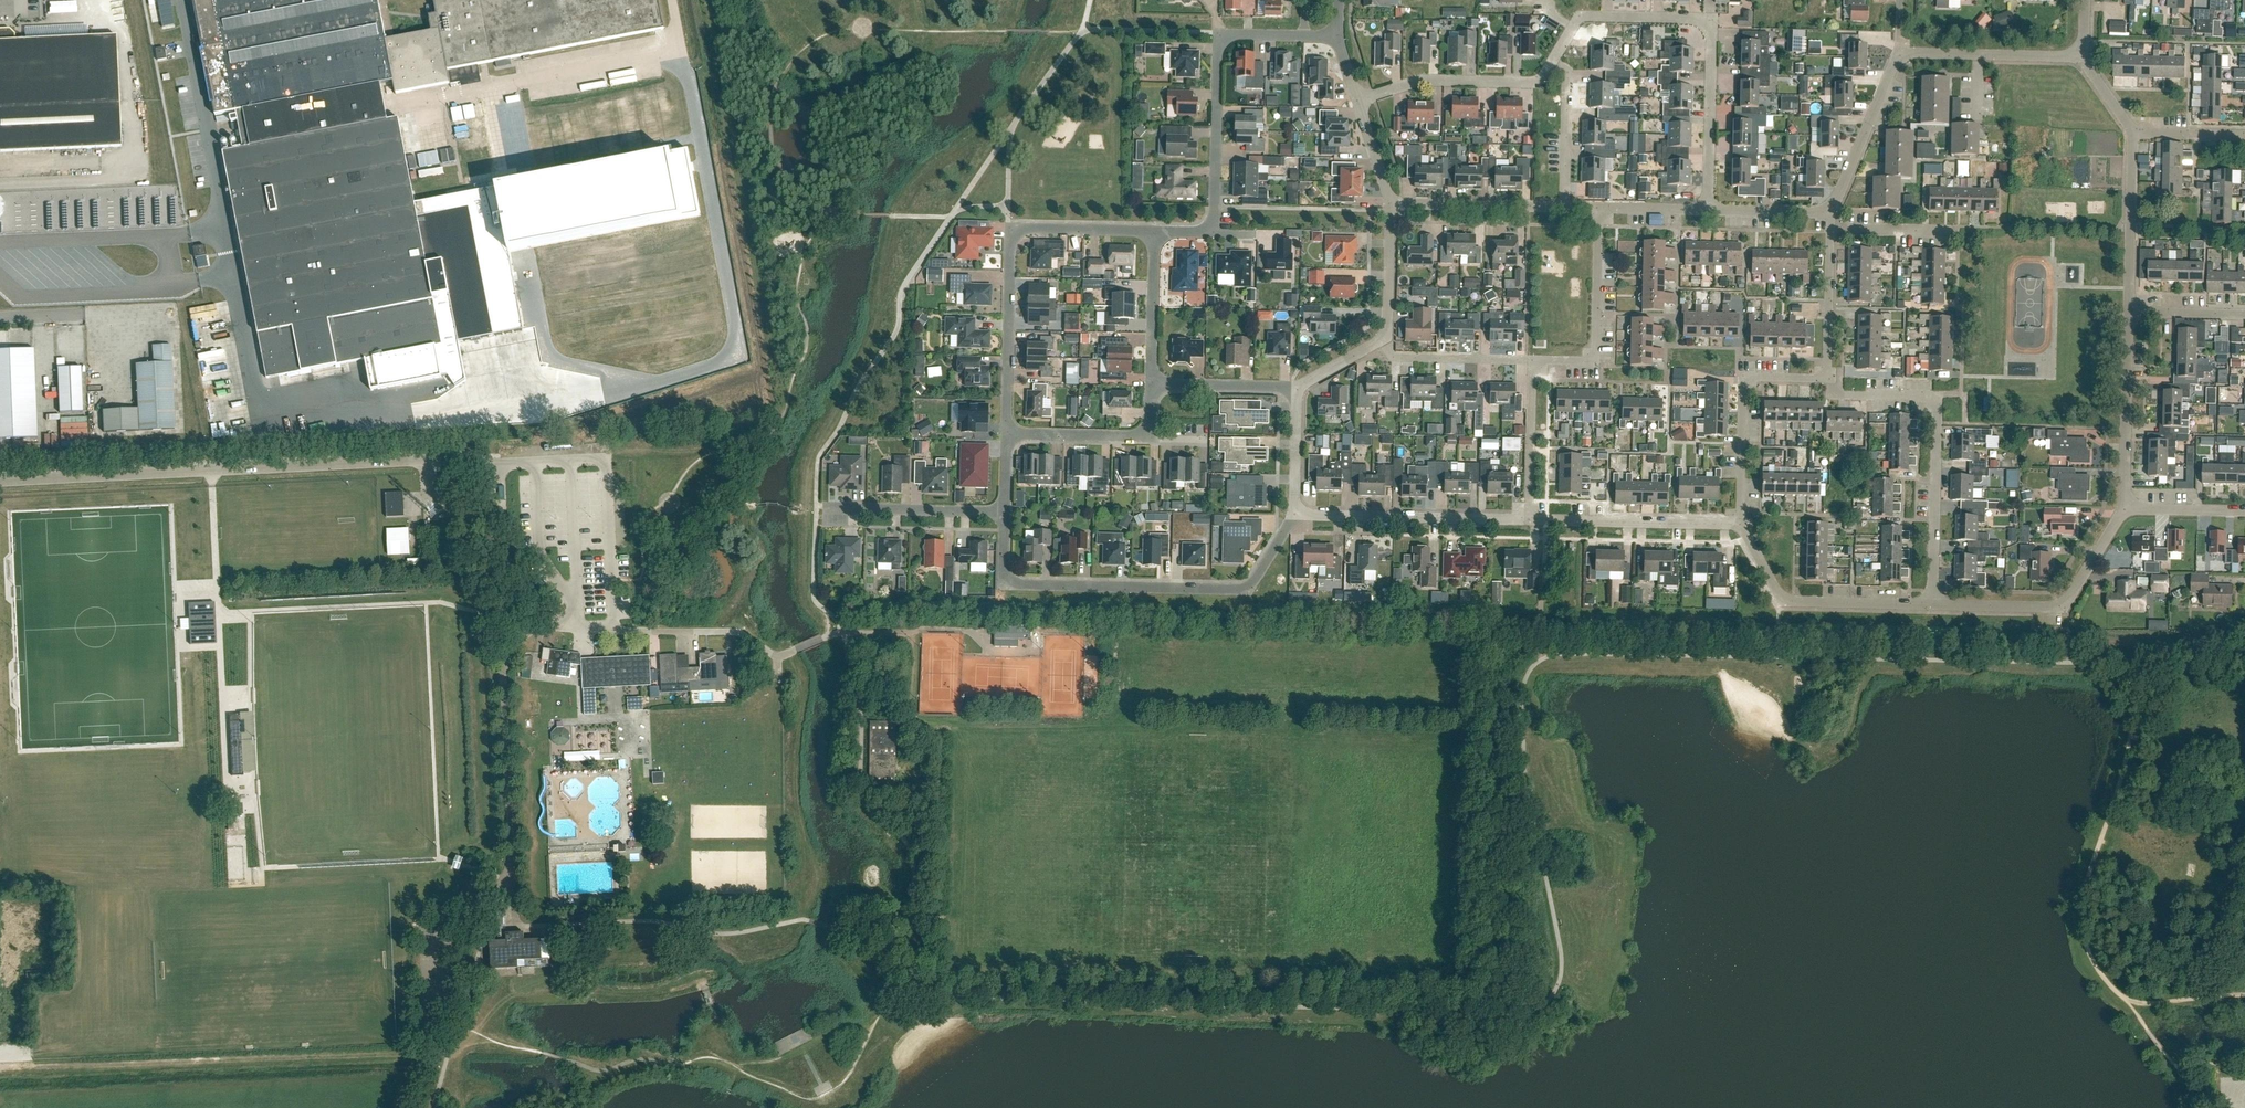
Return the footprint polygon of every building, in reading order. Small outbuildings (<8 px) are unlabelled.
[(78,1),(71,1),(71,0),(50,0),(50,12),(78,12),(78,1)] [(163,26),(176,23),(171,0),(157,0),(163,26)] [(214,102),(216,114),(217,114),(217,115),(237,111),(244,148),(224,152),(267,379),(269,378),(279,376),(349,363),(365,360),(371,391),(448,376),(455,387),(466,380),(458,342),(494,335),(523,329),(508,253),(510,253),(524,250),(580,239),(701,216),(688,150),(522,182),(498,187),(415,203),(399,119),(388,121),(380,84),(393,81),(396,94),(451,84),(474,79),(473,75),(472,66),(478,65),(487,63),(655,30),(664,29),(659,0),(433,0),(436,14),(428,16),(431,31),(386,40),(378,0),(194,0),(214,102)] [(1240,0),(1226,0),(1226,11),(1240,11),(1240,0)] [(1279,0),(1268,0),(1268,2),(1265,1),(1265,16),(1281,17),(1282,2),(1279,2),(1279,0)] [(1844,0),(1844,7),(1851,7),(1851,22),(1867,22),(1868,7),(1865,7),(1865,0),(1844,0)] [(2216,8),(2215,12),(2224,12),(2224,8),(2230,8),(2231,0),(2216,0),(2216,8)] [(1396,9),(1396,18),(1405,18),(1405,9),(1396,9)] [(1456,9),(1456,18),(1465,18),(1465,9),(1456,9)] [(1752,27),(1752,13),(1744,13),(1744,19),(1739,18),(1739,26),(1752,27)] [(1993,17),(1998,30),(2008,26),(2004,14),(1993,17)] [(1513,28),(1514,15),(1505,15),(1505,28),(1513,28)] [(1535,56),(1535,35),(1529,35),(1529,15),(1516,15),(1515,27),(1522,27),(1521,56),(1535,56)] [(1978,23),(1981,28),(1992,21),(1989,16),(1978,23)] [(1394,20),(1394,31),(1402,31),(1403,20),(1394,20)] [(2214,21),(2198,20),(2197,34),(2213,34),(2213,35),(2214,21)] [(2125,34),(2126,22),(2110,21),(2109,33),(2125,34)] [(2213,35),(2213,37),(2223,38),(2223,28),(2221,28),(2221,21),(2214,21),(2213,35)] [(2227,26),(2227,38),(2236,38),(2236,26),(2227,26)] [(14,34),(9,29),(0,29),(0,152),(121,147),(116,35),(14,40),(14,34)] [(1643,51),(1652,51),(1653,32),(1643,31),(1643,51)] [(1797,31),(1796,54),(1805,54),(1805,32),(1797,31)] [(1475,47),(1475,33),(1459,32),(1459,39),(1449,39),(1448,64),(1453,64),(1453,65),(1457,65),(1457,64),(1466,65),(1466,47),(1475,47)] [(1436,46),(1437,33),(1430,33),(1429,41),(1414,41),(1414,63),(1429,64),(1430,46),(1436,46)] [(1741,55),(1768,55),(1769,33),(1748,33),(1748,42),(1742,42),(1741,55)] [(1849,57),(1866,58),(1866,44),(1858,44),(1858,35),(1840,35),(1840,49),(1849,50),(1849,57)] [(1400,51),(1400,36),(1386,36),(1386,44),(1376,43),(1375,67),(1392,67),(1392,51),(1400,51)] [(1512,51),(1513,37),(1498,37),(1498,43),(1491,43),(1490,65),(1505,66),(1506,51),(1512,51)] [(1591,59),(1614,59),(1614,46),(1620,47),(1620,40),(1607,40),(1606,46),(1591,46),(1591,59)] [(1670,61),(1693,61),(1693,49),(1682,49),(1682,40),(1679,40),(1679,42),(1665,42),(1665,53),(1661,53),(1661,60),(1670,61)] [(1164,54),(1164,45),(1147,45),(1146,54),(1164,54)] [(1638,58),(1639,47),(1631,47),(1630,58),(1638,58)] [(156,61),(166,59),(164,48),(154,50),(156,61)] [(2203,61),(2203,69),(2222,69),(2229,70),(2230,56),(2222,56),(2205,56),(2205,49),(2194,49),(2194,55),(2193,55),(2193,61),(2203,61)] [(2131,78),(2132,58),(2129,58),(2129,50),(2121,50),(2121,55),(2124,55),(2124,58),(2114,57),(2113,77),(2131,78)] [(2149,78),(2150,58),(2144,58),(2144,51),(2139,50),(2139,58),(2132,58),(2131,78),(2149,78)] [(2167,79),(2167,59),(2159,58),(2159,51),(2154,51),(2154,58),(2150,58),(2149,78),(2167,79)] [(2167,59),(2167,79),(2185,79),(2186,59),(2175,59),(2175,51),(2169,51),(2169,59),(2167,59)] [(1198,69),(1198,52),(1172,52),(1171,68),(1180,69),(1180,77),(1194,77),(1194,69),(1198,69)] [(1263,89),(1263,70),(1253,70),(1254,53),(1237,53),(1237,69),(1235,70),(1237,74),(1236,77),(1246,77),(1246,89),(1263,89)] [(1290,61),(1290,54),(1277,54),(1277,67),(1270,67),(1270,80),(1277,80),(1282,81),(1283,74),(1289,74),(1289,77),(1297,77),(1297,61),(1290,61)] [(1770,55),(1768,55),(1741,55),(1741,68),(1748,68),(1748,75),(1769,75),(1770,55)] [(1865,70),(1866,58),(1849,57),(1849,59),(1843,59),(1841,60),(1841,68),(1831,68),(1831,76),(1831,77),(1842,77),(1857,77),(1858,70),(1865,70)] [(1614,65),(1614,59),(1591,59),(1591,71),(1616,71),(1616,78),(1631,78),(1631,71),(1625,71),(1625,65),(1614,65)] [(1327,80),(1327,60),(1310,60),(1309,67),(1308,67),(1308,75),(1309,75),(1309,85),(1319,86),(1319,100),(1333,101),(1334,81),(1327,80)] [(1678,73),(1693,73),(1693,61),(1670,61),(1670,67),(1661,67),(1661,72),(1658,72),(1658,79),(1678,80),(1678,73)] [(2203,69),(2193,68),(2193,74),(2203,74),(2202,82),(2221,82),(2222,69),(2203,69)] [(1769,88),(1769,75),(1748,75),(1748,82),(1741,82),(1741,95),(1758,95),(1758,88),(1769,88)] [(1831,77),(1831,76),(1824,76),(1825,89),(1835,89),(1834,97),(1852,97),(1852,84),(1841,84),(1842,77),(1831,77)] [(1631,85),(1631,78),(1616,78),(1616,84),(1591,84),(1590,96),(1613,96),(1613,90),(1625,90),(1625,85),(1631,85)] [(1921,125),(1948,125),(1949,79),(1922,78),(1921,125)] [(1678,86),(1678,80),(1658,79),(1658,86),(1661,86),(1661,92),(1670,92),(1669,98),(1692,99),(1693,86),(1678,86)] [(2202,82),(2193,81),(2193,87),(2202,87),(2202,95),(2221,95),(2221,82),(2202,82)] [(1177,106),(1177,115),(1197,116),(1197,100),(1192,100),(1193,92),(1168,92),(1168,106),(1177,106)] [(1758,115),(1766,115),(1767,107),(1758,107),(1758,95),(1741,95),(1740,108),(1747,108),(1747,115),(1758,115)] [(2202,95),(2192,95),(2192,100),(2202,100),(2202,108),(2221,108),(2221,95),(2202,95)] [(1266,96),(1266,105),(1279,105),(1279,96),(1266,96)] [(1613,96),(1590,96),(1590,108),(1613,109),(1613,96)] [(1465,119),(1465,99),(1460,99),(1460,98),(1452,97),(1452,114),(1445,114),(1445,127),(1456,127),(1458,125),(1459,119),(1465,119)] [(1852,110),(1852,97),(1834,97),(1834,104),(1822,104),(1822,116),(1833,117),(1843,117),(1843,110),(1852,110)] [(1470,99),(1465,99),(1465,119),(1471,119),(1471,126),(1473,128),(1484,128),(1484,115),(1478,115),(1478,98),(1470,98),(1470,99)] [(1503,120),(1509,120),(1510,100),(1505,100),(1505,99),(1497,98),(1496,115),(1490,115),(1489,128),(1500,128),(1503,126),(1503,120)] [(1692,111),(1692,99),(1669,98),(1669,104),(1663,104),(1663,117),(1677,117),(1677,110),(1692,111)] [(1786,98),(1786,112),(1797,112),(1797,98),(1786,98)] [(1514,100),(1510,100),(1509,120),(1515,120),(1515,127),(1517,129),(1528,129),(1528,116),(1522,116),(1522,99),(1514,99),(1514,100)] [(1414,130),(1414,123),(1420,123),(1421,104),(1416,104),(1416,102),(1408,102),(1408,119),(1401,118),(1401,132),(1412,132),(1414,130)] [(1421,104),(1420,123),(1427,123),(1427,130),(1429,132),(1440,132),(1440,119),(1433,119),(1434,103),(1426,102),(1426,104),(1421,104)] [(451,106),(453,127),(461,127),(460,119),(482,117),(481,104),(451,106)] [(2202,108),(2192,108),(2192,113),(2202,113),(2202,121),(2221,122),(2221,108),(2202,108)] [(1255,131),(1255,124),(1263,124),(1263,111),(1249,110),(1249,118),(1236,118),(1235,131),(1237,131),(1255,131)] [(1347,133),(1347,120),(1334,120),(1334,111),(1319,111),(1319,125),(1327,126),(1327,133),(1329,133),(1347,133)] [(1751,134),(1751,127),(1766,128),(1766,115),(1758,115),(1747,115),(1742,115),(1741,122),(1733,122),(1733,134),(1751,134)] [(1833,117),(1822,116),(1811,116),(1811,129),(1821,129),(1821,136),(1838,137),(1839,124),(1833,124),(1833,117)] [(1677,123),(1677,117),(1663,117),(1663,124),(1669,124),(1668,136),(1691,136),(1692,124),(1677,123)] [(1297,132),(1304,128),(1299,121),(1292,125),(1297,132)] [(1605,134),(1606,122),(1583,121),(1583,133),(1605,134)] [(1142,125),(1135,131),(1139,135),(1146,129),(1142,125)] [(1979,125),(1952,125),(1951,156),(1978,156),(1979,125)] [(1793,126),(1788,129),(1792,135),(1797,132),(1793,126)] [(1196,158),(1196,143),(1187,143),(1187,137),(1183,137),(1183,127),(1161,127),(1160,140),(1167,140),(1167,155),(1186,156),(1186,157),(1196,158)] [(1257,131),(1255,131),(1237,131),(1237,144),(1250,145),(1250,152),(1265,153),(1265,139),(1257,139),(1257,131)] [(1873,210),(1899,210),(1900,179),(1912,179),(1913,133),(1886,132),(1885,179),(1873,179),(1873,210)] [(1349,133),(1347,133),(1329,133),(1329,141),(1321,140),(1321,155),(1335,155),(1335,147),(1349,147),(1349,133)] [(1597,146),(1597,152),(1615,153),(1615,140),(1605,140),(1605,134),(1583,133),(1583,146),(1597,146)] [(1751,142),(1751,134),(1733,134),(1733,147),(1739,148),(1739,154),(1758,155),(1758,142),(1751,142)] [(1691,148),(1691,136),(1668,136),(1668,141),(1662,141),(1662,144),(1656,144),(1656,154),(1676,155),(1676,148),(1691,148)] [(1819,156),(1833,157),(1833,149),(1838,150),(1838,137),(1821,136),(1811,136),(1810,143),(1810,156),(1819,156)] [(1159,139),(1159,155),(1167,155),(1167,140),(1160,140),(1159,139)] [(2183,157),(2183,158),(2193,158),(2193,152),(2183,152),(2183,144),(2164,144),(2164,157),(2183,157)] [(1283,145),(1283,156),(1291,157),(1291,145),(1283,145)] [(1450,153),(1450,145),(1437,145),(1437,153),(1450,153)] [(1428,187),(1429,165),(1422,165),(1422,146),(1404,146),(1404,155),(1407,155),(1407,178),(1415,178),(1415,187),(1428,187)] [(1615,159),(1615,153),(1597,152),(1597,159),(1582,159),(1582,171),(1605,172),(1605,159),(1615,159)] [(1676,161),(1676,155),(1656,154),(1656,163),(1661,163),(1661,167),(1668,167),(1668,173),(1690,174),(1690,161),(1676,161)] [(1757,167),(1758,155),(1739,154),(1738,161),(1733,161),(1732,174),(1750,174),(1750,167),(1757,167)] [(1630,156),(1629,169),(1638,170),(1638,156),(1630,156)] [(1819,156),(1810,156),(1797,156),(1797,168),(1806,168),(1806,176),(1824,176),(1825,163),(1819,163),(1819,156)] [(1280,166),(1281,158),(1263,157),(1263,166),(1280,166)] [(2183,165),(2183,158),(2183,157),(2164,157),(2157,157),(2156,170),(2164,170),(2183,170),(2183,171),(2192,171),(2192,165),(2183,165)] [(1448,176),(1449,161),(1449,158),(1442,158),(1442,160),(1437,160),(1437,166),(1429,165),(1428,187),(1441,188),(1442,176),(1448,176)] [(1488,176),(1489,159),(1482,158),(1482,166),(1469,166),(1468,188),(1481,189),(1482,176),(1488,176)] [(1305,159),(1305,168),(1316,169),(1316,160),(1305,159)] [(1508,189),(1509,167),(1496,167),(1496,159),(1489,159),(1488,176),(1495,176),(1495,189),(1508,189)] [(1509,167),(1508,189),(1522,190),(1522,181),(1529,181),(1530,159),(1517,159),(1517,167),(1509,167)] [(1468,188),(1469,166),(1461,166),(1461,161),(1449,161),(1448,176),(1455,176),(1455,188),(1468,188)] [(1341,183),(1362,184),(1362,181),(1364,180),(1364,175),(1362,173),(1362,170),(1346,170),(1346,163),(1332,163),(1332,176),(1341,177),(1341,183)] [(1133,175),(1142,176),(1142,165),(1133,164),(1133,175)] [(1234,181),(1257,181),(1268,181),(1268,174),(1258,174),(1258,165),(1235,165),(1234,181)] [(1934,165),(1933,175),(1942,175),(1942,165),(1934,165)] [(1166,197),(1195,198),(1196,182),(1184,182),(1181,180),(1182,167),(1167,166),(1166,186),(1156,186),(1156,196),(1166,197)] [(2182,178),(2183,171),(2183,170),(2164,170),(2163,183),(2182,183),(2182,184),(2192,184),(2192,178),(2182,178)] [(1604,184),(1605,172),(1582,171),(1582,183),(1596,183),(1596,190),(1609,190),(1610,184),(1604,184)] [(2214,177),(2213,184),(2232,185),(2233,171),(2204,171),(2198,171),(2198,179),(2204,179),(2204,176),(2214,177)] [(1690,186),(1690,174),(1668,173),(1667,179),(1661,179),(1661,194),(1677,195),(1677,186),(1690,186)] [(1739,187),(1738,197),(1756,197),(1756,195),(1765,195),(1765,180),(1756,180),(1756,182),(1750,182),(1750,174),(1732,174),(1732,187),(1739,187)] [(1626,175),(1626,188),(1635,188),(1635,175),(1626,175)] [(1824,189),(1824,176),(1806,176),(1806,183),(1796,183),(1796,198),(1813,198),(1814,189),(1824,189)] [(1781,177),(1781,186),(1790,186),(1790,177),(1781,177)] [(1943,189),(1946,189),(1946,179),(1940,179),(1940,189),(1930,189),(1929,211),(1943,211),(1943,189)] [(1957,189),(1959,189),(1959,179),(1954,179),(1953,189),(1946,189),(1943,189),(1943,211),(1956,212),(1957,189)] [(1970,189),(1972,189),(1973,179),(1967,179),(1967,189),(1959,189),(1957,189),(1956,212),(1969,212),(1970,189)] [(1983,190),(1986,190),(1986,179),(1980,179),(1980,190),(1972,189),(1970,189),(1969,212),(1982,212),(1983,190)] [(1983,190),(1982,212),(1996,212),(1997,191),(1999,191),(1999,180),(1993,180),(1993,190),(1986,190),(1983,190)] [(1257,190),(1257,181),(1234,181),(1234,197),(1248,197),(1248,205),(1267,206),(1267,190),(1257,190)] [(1648,194),(1648,183),(1641,182),(1641,183),(1639,183),(1638,200),(1645,200),(1645,194),(1648,194)] [(1362,186),(1362,184),(1341,183),(1341,190),(1331,190),(1331,203),(1345,203),(1345,196),(1362,197),(1362,194),(1364,192),(1364,188),(1362,186)] [(2182,191),(2182,184),(2182,183),(2163,183),(2163,196),(2192,197),(2192,191),(2182,191)] [(1289,192),(1297,193),(1298,184),(1287,184),(1286,192),(1289,192)] [(2232,198),(2232,185),(2213,184),(2204,184),(2198,184),(2198,190),(2203,190),(2204,190),(2204,197),(2213,197),(2232,198)] [(2213,197),(2204,197),(2203,197),(2203,203),(2213,203),(2213,210),(2232,211),(2232,198),(2213,197)] [(2213,210),(2203,210),(2203,216),(2213,216),(2213,224),(2231,224),(2232,211),(2213,210)] [(976,229),(976,228),(968,228),(968,229),(959,229),(959,238),(958,238),(957,252),(956,254),(956,258),(958,259),(962,259),(963,258),(977,259),(977,250),(976,248),(980,244),(981,246),(992,246),(992,229),(976,229)] [(1312,242),(1318,242),(1321,238),(1322,232),(1313,232),(1312,242)] [(1432,265),(1432,236),(1422,236),(1422,248),(1408,248),(1407,263),(1417,263),(1417,265),(1432,265)] [(1461,256),(1461,236),(1447,236),(1447,250),(1441,250),(1440,263),(1452,264),(1452,256),(1461,256)] [(1461,236),(1461,256),(1467,256),(1467,264),(1481,264),(1481,250),(1475,250),(1475,236),(1461,236)] [(1356,249),(1357,238),(1326,237),(1326,249),(1333,249),(1333,263),(1352,264),(1353,249),(1356,249)] [(1505,263),(1505,257),(1505,237),(1505,242),(1493,242),(1492,263),(1492,271),(1498,271),(1498,263),(1505,263)] [(1505,257),(1511,258),(1511,266),(1517,266),(1517,258),(1517,237),(1505,237),(1505,257)] [(1291,254),(1291,240),(1277,240),(1276,253),(1268,253),(1268,270),(1292,271),(1292,254),(1291,254)] [(1051,258),(1064,259),(1065,241),(1047,241),(1047,250),(1032,249),(1031,269),(1051,269),(1051,258)] [(1644,254),(1677,254),(1677,249),(1665,249),(1665,242),(1644,242),(1644,254)] [(1699,267),(1700,244),(1686,243),(1685,266),(1696,266),(1696,275),(1701,275),(1702,267),(1699,267)] [(1713,267),(1713,244),(1700,244),(1699,267),(1702,267),(1709,267),(1709,275),(1715,275),(1715,267),(1713,267)] [(1726,267),(1727,244),(1713,244),(1713,267),(1715,267),(1723,267),(1723,276),(1729,276),(1729,267),(1726,267)] [(1726,267),(1729,267),(1737,267),(1736,276),(1742,276),(1742,268),(1740,267),(1741,244),(1727,244),(1726,267)] [(206,256),(204,245),(193,248),(195,258),(206,256)] [(1133,265),(1133,247),(1110,247),(1109,264),(1133,265)] [(1872,263),(1872,261),(1872,253),(1882,253),(1882,248),(1871,247),(1871,250),(1849,249),(1849,263),(1872,263)] [(1923,264),(1945,265),(1945,251),(1923,251),(1923,248),(1913,248),(1912,254),(1923,254),(1923,262),(1923,264)] [(1197,291),(1197,252),(1178,251),(1178,271),(1174,271),(1174,277),(1172,277),(1172,292),(1184,292),(1184,290),(1197,291)] [(1766,274),(1767,252),(1753,251),(1752,274),(1763,274),(1762,283),(1767,283),(1768,283),(1768,274),(1766,274)] [(2163,264),(2155,263),(2156,251),(2141,251),(2140,266),(2149,266),(2148,282),(2163,282),(2163,264)] [(2177,264),(2169,264),(2170,251),(2163,251),(2163,264),(2163,282),(2176,283),(2177,264)] [(1780,274),(1780,252),(1767,252),(1766,274),(1768,274),(1776,274),(1776,284),(1782,284),(1782,274),(1780,274)] [(1793,275),(1794,252),(1780,252),(1780,274),(1782,274),(1790,275),(1790,284),(1795,284),(1796,275),(1793,275)] [(1793,275),(1796,275),(1803,275),(1803,284),(1809,284),(1809,275),(1807,275),(1808,252),(1794,252),(1793,275)] [(2191,264),(2190,264),(2183,264),(2183,252),(2177,252),(2177,264),(2176,283),(2190,283),(2191,264)] [(2191,264),(2190,283),(2204,283),(2205,264),(2197,264),(2197,252),(2191,252),(2190,264),(2191,264)] [(1250,286),(1250,253),(1231,253),(1231,257),(1218,257),(1217,275),(1236,276),(1235,285),(1250,286)] [(1677,260),(1677,254),(1644,254),(1644,265),(1665,265),(1665,260),(1677,260)] [(1207,268),(1207,256),(1199,255),(1199,268),(1207,268)] [(942,260),(932,259),(932,267),(942,268),(942,260)] [(1104,276),(1105,259),(1089,259),(1088,275),(1104,276)] [(1871,276),(1871,274),(1872,266),(1882,267),(1882,261),(1872,261),(1872,263),(1849,263),(1849,276),(1871,276)] [(1923,264),(1923,262),(1912,261),(1912,267),(1922,267),(1922,275),(1922,278),(1945,278),(1945,265),(1923,264)] [(1665,271),(1665,265),(1644,265),(1644,276),(1676,277),(1676,272),(1665,271)] [(2224,273),(2223,273),(2213,273),(2214,266),(2208,266),(2208,273),(2207,293),(2223,294),(2224,273)] [(2239,274),(2228,273),(2229,266),(2223,266),(2223,273),(2224,273),(2223,294),(2238,294),(2239,274)] [(943,278),(943,270),(928,270),(927,281),(934,281),(934,278),(943,278)] [(1524,288),(1525,270),(1515,270),(1514,288),(1524,288)] [(1322,285),(1322,272),(1309,271),(1308,285),(1322,285)] [(1492,288),(1492,274),(1483,274),(1483,288),(1492,288)] [(1871,290),(1871,287),(1871,279),(1881,280),(1882,274),(1871,274),(1871,276),(1849,276),(1848,289),(1871,290)] [(990,305),(991,286),(971,285),(971,276),(951,275),(950,293),(965,293),(965,304),(990,305)] [(1451,275),(1451,287),(1460,287),(1460,276),(1451,275)] [(1922,278),(1922,275),(1912,275),(1912,280),(1922,280),(1922,288),(1922,291),(1945,291),(1945,278),(1922,278)] [(1676,282),(1676,277),(1644,276),(1643,287),(1664,288),(1664,282),(1676,282)] [(1356,292),(1358,291),(1358,286),(1356,284),(1355,284),(1355,279),(1345,279),(1330,278),(1330,297),(1344,297),(1354,297),(1355,292),(1356,292)] [(1464,279),(1464,288),(1480,289),(1480,279),(1464,279)] [(1101,290),(1102,280),(1083,280),(1082,290),(1101,290)] [(1029,304),(1056,305),(1056,299),(1049,299),(1049,285),(1030,284),(1029,304)] [(1113,306),(1136,307),(1136,303),(1134,301),(1134,295),(1119,294),(1119,288),(1105,287),(1105,300),(1113,300),(1113,306)] [(1664,294),(1664,288),(1643,287),(1643,299),(1676,299),(1676,294),(1664,294)] [(1871,290),(1848,289),(1848,303),(1871,303),(1871,293),(1881,293),(1881,287),(1871,287),(1871,290)] [(1922,291),(1922,288),(1912,288),(1912,293),(1922,294),(1922,304),(1944,305),(1945,291),(1922,291)] [(1255,303),(1255,289),(1246,289),(1246,303),(1255,303)] [(1492,291),(1485,295),(1489,301),(1496,297),(1492,291)] [(1287,298),(1287,306),(1296,306),(1296,298),(1287,298)] [(1675,305),(1676,299),(1643,299),(1643,311),(1664,311),(1664,304),(1675,305)] [(1056,310),(1056,305),(1029,304),(1029,318),(1029,324),(1041,324),(1049,325),(1049,322),(1057,322),(1057,311),(1056,310)] [(1136,311),(1136,307),(1113,306),(1113,313),(1105,313),(1104,325),(1118,325),(1119,319),(1134,319),(1134,313),(1136,311)] [(1698,314),(1696,314),(1688,314),(1688,306),(1682,306),(1682,314),(1684,314),(1684,337),(1698,338),(1698,314)] [(1712,315),(1709,315),(1702,315),(1702,306),(1696,306),(1696,314),(1698,314),(1698,338),(1711,338),(1712,315)] [(1725,315),(1723,315),(1715,315),(1715,306),(1710,306),(1709,315),(1712,315),(1711,338),(1725,338),(1725,315)] [(1725,315),(1725,338),(1739,339),(1739,315),(1729,315),(1729,307),(1723,306),(1723,315),(1725,315)] [(1335,333),(1335,316),(1320,315),(1320,307),(1304,307),(1304,322),(1311,322),(1310,333),(1335,333)] [(1430,341),(1431,310),(1414,310),(1414,322),(1406,322),(1406,340),(1430,341)] [(1445,327),(1445,341),(1459,342),(1459,322),(1459,314),(1439,313),(1439,327),(1445,327)] [(922,314),(916,322),(922,326),(927,318),(922,314)] [(1078,331),(1079,314),(1065,314),(1064,330),(1078,331)] [(1459,322),(1459,342),(1473,342),(1473,328),(1479,328),(1480,314),(1467,314),(1467,322),(1459,322)] [(1503,343),(1503,320),(1497,320),(1497,314),(1496,314),(1489,314),(1484,314),(1483,331),(1490,332),(1490,342),(1503,343)] [(1503,320),(1503,343),(1516,343),(1516,332),(1523,332),(1523,315),(1511,314),(1511,320),(1503,320)] [(1881,330),(1882,328),(1882,320),(1892,321),(1892,315),(1881,314),(1881,317),(1859,316),(1859,330),(1881,330)] [(1930,331),(1952,332),(1953,318),(1931,317),(1931,315),(1920,315),(1920,321),(1930,321),(1930,329),(1930,331)] [(1765,325),(1762,325),(1755,325),(1755,316),(1749,316),(1749,325),(1751,325),(1751,347),(1765,348),(1765,325)] [(1779,325),(1776,325),(1768,325),(1768,316),(1763,316),(1762,325),(1765,325),(1765,348),(1778,348),(1779,325)] [(1792,325),(1790,325),(1782,325),(1782,317),(1776,316),(1776,325),(1779,325),(1778,348),(1791,348),(1792,325)] [(1790,317),(1790,325),(1792,325),(1791,348),(1806,349),(1806,348),(1814,348),(1814,338),(1815,326),(1806,325),(1795,325),(1796,317),(1790,317)] [(989,348),(990,332),(979,332),(974,327),(975,319),(946,318),(946,334),(959,334),(958,347),(989,348)] [(1632,331),(1664,332),(1664,327),(1653,326),(1653,320),(1632,320),(1632,331)] [(2179,342),(2205,343),(2205,324),(2183,323),(2183,330),(2180,330),(2179,342)] [(1290,356),(1291,324),(1277,324),(1277,333),(1268,333),(1268,355),(1290,356)] [(1881,344),(1881,341),(1881,334),(1892,334),(1892,328),(1882,328),(1881,330),(1859,330),(1858,343),(1881,344)] [(1930,331),(1930,329),(1920,328),(1920,334),(1930,334),(1930,342),(1930,344),(1952,345),(1952,332),(1930,331)] [(1664,337),(1664,332),(1632,331),(1631,343),(1652,343),(1652,337),(1664,337)] [(1028,357),(1047,358),(1047,350),(1054,350),(1054,337),(1041,337),(1040,344),(1028,344),(1028,357)] [(1107,359),(1132,360),(1132,346),(1116,345),(1117,339),(1101,338),(1101,345),(1107,345),(1107,359)] [(1248,367),(1248,338),(1236,338),(1236,347),(1228,346),(1227,366),(1248,367)] [(1203,357),(1203,341),(1191,341),(1191,340),(1173,340),(1172,363),(1190,363),(1190,357),(1203,357)] [(1881,357),(1881,354),(1881,347),(1891,347),(1891,341),(1881,341),(1881,344),(1858,343),(1858,356),(1881,357)] [(1930,344),(1930,342),(1920,342),(1919,347),(1930,347),(1929,355),(1929,358),(1952,358),(1952,345),(1930,344)] [(2205,348),(2205,343),(2179,342),(2179,354),(2197,355),(2197,348),(2205,348)] [(1652,349),(1652,343),(1631,343),(1631,354),(1664,355),(1664,349),(1652,349)] [(175,429),(170,345),(152,345),(153,363),(135,364),(138,408),(102,410),(104,432),(139,431),(175,429)] [(9,372),(34,371),(33,348),(9,350),(9,372)] [(9,372),(9,350),(0,350),(0,373),(9,372)] [(1664,360),(1664,355),(1631,354),(1631,366),(1652,366),(1652,360),(1664,360)] [(1881,357),(1858,356),(1858,370),(1880,370),(1881,360),(1891,360),(1891,354),(1881,354),(1881,357)] [(2197,359),(2197,355),(2179,354),(2179,366),(2209,367),(2209,366),(2209,359),(2203,360),(2202,358),(2200,358),(2199,359),(2197,359)] [(1929,358),(1929,355),(1919,355),(1919,361),(1929,361),(1929,371),(1952,372),(1952,358),(1929,358)] [(966,372),(965,386),(974,386),(974,385),(989,385),(989,367),(980,367),(981,358),(958,357),(958,372),(966,372)] [(1047,366),(1047,358),(1028,357),(1027,371),(1041,371),(1041,378),(1053,378),(1053,366),(1047,366)] [(1131,374),(1132,360),(1107,359),(1107,373),(1100,373),(1100,380),(1116,380),(1116,373),(1131,374)] [(59,413),(82,412),(80,366),(57,367),(59,413)] [(2183,385),(2190,385),(2199,386),(2199,379),(2197,379),(2197,373),(2210,373),(2213,371),(2213,366),(2209,366),(2209,367),(2179,366),(2179,379),(2183,379),(2183,385)] [(10,394),(35,393),(34,371),(9,372),(10,394)] [(10,394),(9,372),(0,373),(0,395),(10,394)] [(1684,387),(1684,375),(1672,375),(1672,387),(1684,387)] [(1068,376),(1068,385),(1079,385),(1080,377),(1068,376)] [(1379,402),(1379,396),(1379,376),(1367,376),(1367,393),(1359,393),(1359,408),(1372,408),(1372,402),(1379,402)] [(1379,376),(1379,396),(1385,396),(1385,407),(1398,408),(1398,392),(1391,392),(1391,377),(1379,376)] [(1423,402),(1423,377),(1411,377),(1411,394),(1403,394),(1403,410),(1411,410),(1411,401),(1423,402)] [(1423,377),(1423,402),(1432,402),(1432,409),(1442,409),(1443,394),(1435,394),(1435,378),(1423,377)] [(1705,397),(1727,397),(1727,384),(1706,383),(1706,381),(1697,381),(1697,386),(1705,387),(1705,394),(1705,397)] [(1464,404),(1465,383),(1452,383),(1451,404),(1457,404),(1457,411),(1464,411),(1464,404)] [(1477,383),(1465,383),(1464,404),(1464,411),(1470,411),(1475,411),(1475,427),(1475,430),(1483,431),(1483,427),(1483,409),(1483,398),(1477,397),(1477,383)] [(1502,405),(1503,384),(1490,383),(1490,405),(1502,405)] [(1047,399),(1047,384),(1033,384),(1033,392),(1028,392),(1028,406),(1027,406),(1026,418),(1035,418),(1035,417),(1051,418),(1051,409),(1042,409),(1042,399),(1047,399)] [(1502,405),(1502,411),(1522,412),(1522,398),(1515,398),(1515,384),(1503,384),(1502,405)] [(919,385),(914,389),(920,395),(925,391),(919,385)] [(2190,385),(2183,385),(2173,385),(2173,392),(2165,391),(2165,404),(2183,404),(2183,397),(2190,398),(2190,385)] [(1346,404),(1347,388),(1332,388),(1332,400),(1319,399),(1318,415),(1341,415),(1341,404),(1346,404)] [(1570,412),(1570,391),(1557,390),(1557,411),(1554,411),(1554,420),(1560,421),(1560,412),(1567,412),(1570,412)] [(1583,413),(1583,391),(1570,391),(1570,412),(1567,412),(1567,421),(1573,421),(1573,412),(1583,413)] [(1596,413),(1596,391),(1583,391),(1583,413),(1593,413),(1593,421),(1598,422),(1598,413),(1596,413)] [(1596,413),(1598,413),(1606,413),(1605,422),(1611,422),(1611,413),(1609,413),(1609,392),(1596,391),(1596,413)] [(11,416),(36,415),(35,393),(10,394),(11,416)] [(1131,408),(1131,393),(1110,393),(1110,402),(1103,402),(1103,415),(1117,415),(1118,407),(1131,408)] [(11,416),(10,394),(0,395),(0,417),(11,416)] [(1705,397),(1705,394),(1697,394),(1697,399),(1705,399),(1705,409),(1727,410),(1727,397),(1705,397)] [(1635,421),(1636,399),(1623,398),(1622,420),(1620,420),(1619,429),(1625,429),(1625,420),(1633,421),(1635,421)] [(1069,408),(1077,408),(1077,399),(1069,399),(1069,408)] [(1648,421),(1649,399),(1636,399),(1635,421),(1633,421),(1632,429),(1638,429),(1638,421),(1648,421)] [(1649,399),(1648,421),(1658,421),(1658,430),(1664,430),(1664,421),(1662,421),(1662,399),(1649,399)] [(1247,411),(1247,402),(1233,401),(1233,402),(1220,402),(1220,414),(1226,415),(1226,425),(1238,425),(1238,427),(1254,428),(1254,423),(1268,423),(1268,411),(1247,411)] [(1776,423),(1776,403),(1764,403),(1764,423),(1770,423),(1770,430),(1776,430),(1776,423)] [(1787,423),(1787,404),(1776,403),(1776,423),(1781,423),(1781,430),(1787,430),(1787,423)] [(988,423),(988,405),(959,404),(959,422),(962,422),(962,432),(975,432),(975,423),(988,423)] [(1798,423),(1799,404),(1787,404),(1787,423),(1792,423),(1792,430),(1798,431),(1798,423)] [(1809,423),(1810,404),(1799,404),(1798,423),(1804,423),(1804,431),(1809,431),(1810,431),(1810,423),(1809,423)] [(1809,423),(1810,423),(1815,424),(1815,431),(1821,431),(1821,405),(1810,404),(1809,423)] [(2165,404),(2164,416),(2190,416),(2194,416),(2194,411),(2190,411),(2190,404),(2183,404),(2165,404)] [(1726,423),(1727,410),(1705,409),(1705,419),(1696,419),(1696,425),(1704,425),(1704,422),(1726,423)] [(1838,433),(1839,414),(1827,413),(1826,433),(1832,433),(1832,440),(1838,440),(1838,433)] [(1849,434),(1850,414),(1839,414),(1838,433),(1844,433),(1844,441),(1849,441),(1850,434),(1849,434)] [(1849,434),(1850,434),(1855,434),(1855,441),(1861,441),(1861,414),(1850,414),(1849,434)] [(11,416),(12,439),(37,438),(36,415),(11,416)] [(1086,415),(1081,422),(1088,427),(1093,421),(1086,415)] [(1890,425),(1917,425),(1917,420),(1909,420),(1909,415),(1890,415),(1890,425)] [(12,439),(11,416),(0,417),(0,439),(12,439)] [(2190,416),(2164,416),(2164,428),(2165,428),(2165,434),(2157,434),(2189,435),(2190,428),(2190,421),(2190,416)] [(89,433),(89,417),(62,418),(62,434),(89,433)] [(1456,435),(1456,419),(1446,419),(1445,435),(1456,435)] [(1726,436),(1726,423),(1704,422),(1704,425),(1704,432),(1696,432),(1696,438),(1705,438),(1705,436),(1726,436)] [(923,423),(918,426),(923,436),(929,433),(923,423)] [(1352,424),(1346,427),(1349,432),(1355,429),(1352,424)] [(1568,439),(1568,425),(1561,424),(1561,432),(1557,432),(1557,439),(1568,439)] [(1917,429),(1917,425),(1890,425),(1890,434),(1909,434),(1909,429),(1917,429)] [(1363,426),(1363,434),(1377,434),(1377,426),(1363,426)] [(1953,448),(1974,449),(1974,444),(1987,444),(1987,437),(1992,437),(1992,430),(1966,429),(1966,436),(1953,436),(1953,448)] [(2032,438),(2041,439),(2041,430),(2032,430),(2032,438)] [(2090,463),(2090,451),(2086,451),(2086,439),(2067,439),(2067,431),(2048,430),(2048,439),(2052,439),(2052,456),(2071,456),(2071,463),(2090,463)] [(1680,431),(1671,435),(1674,441),(1683,436),(1680,431)] [(1909,439),(1909,434),(1890,434),(1890,443),(1917,444),(1917,439),(1909,439)] [(2189,435),(2157,434),(2157,441),(2151,441),(2150,453),(2176,454),(2178,454),(2178,448),(2169,448),(2169,442),(2177,442),(2178,435),(2189,435)] [(1329,449),(1329,436),(1316,436),(1316,449),(1329,449)] [(1355,436),(1355,445),(1371,446),(1372,436),(1355,436)] [(1435,438),(1426,438),(1425,447),(1435,447),(1435,438)] [(1520,451),(1520,439),(1502,438),(1501,451),(1520,451)] [(1246,448),(1246,439),(1232,439),(1220,439),(1219,452),(1225,452),(1225,462),(1237,462),(1237,465),(1253,465),(1253,460),(1267,461),(1267,449),(1246,448)] [(1621,443),(1621,452),(1629,452),(1629,443),(1621,443)] [(1916,448),(1917,444),(1890,443),(1889,452),(1909,453),(1909,448),(1916,448)] [(986,486),(987,446),(963,446),(962,485),(986,486)] [(1974,454),(1974,449),(1953,448),(1952,461),(1970,461),(1969,468),(1987,469),(1987,462),(1980,461),(1980,454),(1974,454)] [(1351,470),(1351,465),(1351,452),(1341,452),(1341,461),(1335,461),(1335,464),(1329,463),(1329,469),(1329,491),(1342,491),(1342,470),(1351,470)] [(1560,468),(1582,468),(1582,458),(1590,458),(1590,453),(1581,452),(1581,455),(1560,454),(1560,468)] [(1607,460),(1607,452),(1597,452),(1597,460),(1607,460)] [(1908,457),(1909,453),(1889,452),(1889,461),(1916,462),(1916,458),(1908,457)] [(2176,459),(2176,454),(2150,453),(2150,465),(2168,466),(2168,459),(2176,459)] [(2215,485),(2227,485),(2228,453),(2220,453),(2220,467),(2216,467),(2215,485)] [(2239,485),(2240,467),(2233,467),(2233,453),(2228,453),(2227,485),(2239,485)] [(1039,457),(1026,456),(1025,470),(1019,470),(1019,484),(1025,484),(1025,476),(1039,476),(1039,457)] [(1329,469),(1323,469),(1323,456),(1309,456),(1309,473),(1317,473),(1316,491),(1329,491),(1329,469)] [(909,472),(909,457),(895,457),(895,467),(883,467),(883,492),(901,493),(902,472),(909,472)] [(1039,457),(1039,476),(1053,477),(1052,485),(1060,485),(1060,471),(1053,471),(1053,457),(1039,457)] [(1087,478),(1088,458),(1074,457),(1074,471),(1067,471),(1067,485),(1079,485),(1079,477),(1087,478)] [(861,489),(861,458),(843,458),(843,468),(832,467),(831,485),(848,485),(848,488),(861,489)] [(1088,458),(1087,478),(1095,478),(1095,486),(1109,486),(1109,472),(1101,472),(1102,458),(1088,458)] [(1136,479),(1137,459),(1123,459),(1122,473),(1115,472),(1114,486),(1127,486),(1128,479),(1136,479)] [(1137,459),(1136,479),(1150,479),(1150,487),(1156,487),(1156,473),(1150,473),(1150,459),(1137,459)] [(1393,466),(1393,480),(1402,480),(1401,497),(1414,497),(1415,476),(1415,466),(1408,466),(1408,476),(1403,476),(1403,459),(1394,459),(1393,466)] [(2215,485),(2216,467),(2209,467),(2209,459),(2204,459),(2203,485),(2215,485)] [(1185,482),(1185,460),(1171,460),(1171,475),(1164,475),(1164,490),(1176,490),(1176,482),(1185,482)] [(1185,460),(1185,482),(1198,483),(1198,489),(1205,490),(1205,476),(1199,476),(1199,460),(1185,460)] [(1916,467),(1916,462),(1889,461),(1889,471),(1908,472),(1908,467),(1916,467)] [(946,493),(947,469),(925,469),(925,462),(916,462),(915,476),(923,477),(923,492),(946,493)] [(1219,473),(1219,462),(1211,462),(1211,472),(1219,473)] [(1415,476),(1414,497),(1427,497),(1427,484),(1436,484),(1436,462),(1427,462),(1427,467),(1415,466),(1415,476)] [(1457,494),(1457,472),(1451,472),(1451,463),(1436,462),(1436,484),(1436,479),(1444,479),(1444,493),(1457,494)] [(1500,495),(1500,467),(1500,465),(1489,465),(1489,462),(1481,462),(1481,480),(1487,480),(1487,494),(1500,495)] [(1457,472),(1457,494),(1470,494),(1470,480),(1478,480),(1479,464),(1464,464),(1463,472),(1457,472)] [(1371,496),(1372,475),(1366,475),(1366,465),(1351,465),(1351,470),(1351,481),(1359,481),(1359,496),(1371,496)] [(1393,481),(1393,480),(1393,466),(1378,465),(1378,475),(1372,475),(1371,496),(1384,496),(1384,481),(1393,481)] [(2150,465),(2150,478),(2175,478),(2176,466),(2168,466),(2150,465)] [(1500,467),(1500,495),(1512,495),(1513,474),(1505,473),(1506,467),(1500,467)] [(1581,478),(1582,468),(1560,468),(1559,480),(1581,481),(1581,484),(1590,484),(1590,478),(1581,478)] [(1775,476),(1774,476),(1769,476),(1769,468),(1763,468),(1762,495),(1774,495),(1775,476)] [(1987,469),(1969,468),(1969,476),(1952,475),(1952,488),(1973,488),(1973,483),(1980,483),(1982,482),(1982,477),(1989,477),(1989,469),(1987,469)] [(2089,491),(2089,476),(2069,475),(2069,468),(2051,468),(2051,480),(2060,480),(2059,491),(2063,491),(2063,500),(2086,500),(2087,491),(2089,491)] [(1692,477),(1690,477),(1682,477),(1683,469),(1677,469),(1677,478),(1679,478),(1679,499),(1692,499),(1692,477)] [(1705,500),(1705,478),(1695,477),(1695,469),(1690,469),(1690,477),(1692,477),(1692,499),(1705,500)] [(1705,478),(1705,500),(1718,500),(1718,479),(1721,479),(1721,470),(1715,469),(1715,478),(1705,478)] [(1786,476),(1785,476),(1780,476),(1780,469),(1774,469),(1774,476),(1775,476),(1774,495),(1785,495),(1786,476)] [(1797,476),(1791,476),(1791,469),(1790,469),(1786,469),(1785,476),(1786,476),(1785,495),(1796,496),(1797,476)] [(1808,477),(1803,476),(1803,469),(1797,469),(1797,476),(1796,496),(1808,496),(1808,477)] [(1808,477),(1808,496),(1819,496),(1820,477),(1814,477),(1814,469),(1809,469),(1808,469),(1808,477)] [(2007,470),(2007,479),(2019,480),(2019,471),(2007,470)] [(1629,482),(1626,482),(1619,482),(1619,474),(1613,474),(1613,483),(1616,483),(1615,504),(1628,504),(1629,482)] [(1641,505),(1642,483),(1632,482),(1632,474),(1626,474),(1626,482),(1629,482),(1628,504),(1641,505)] [(1211,475),(1211,483),(1223,483),(1223,476),(1219,476),(1219,475),(1216,475),(1211,475)] [(1655,483),(1657,483),(1658,475),(1652,475),(1652,483),(1642,483),(1641,505),(1654,505),(1655,483)] [(1655,483),(1654,505),(1667,505),(1668,484),(1670,484),(1670,475),(1665,475),(1665,483),(1657,483),(1655,483)] [(1250,485),(1250,477),(1237,476),(1237,482),(1228,481),(1227,496),(1244,497),(1244,500),(1236,500),(1236,507),(1254,508),(1254,506),(1266,506),(1266,485),(1250,485)] [(2193,490),(2194,478),(2187,478),(2186,482),(2177,482),(2177,489),(2193,490)] [(1581,491),(1581,484),(1581,481),(1559,480),(1559,494),(1580,494),(1580,497),(1589,497),(1589,491),(1581,491)] [(1874,489),(1901,490),(1901,485),(1893,485),(1893,480),(1874,480),(1874,489)] [(1973,501),(1973,488),(1952,488),(1951,501),(1973,501)] [(1901,494),(1901,490),(1874,489),(1873,499),(1893,499),(1893,494),(1901,494)] [(405,516),(403,492),(386,493),(387,517),(405,516)] [(1023,508),(1024,492),(1016,492),(1016,508),(1023,508)] [(2023,502),(2030,501),(2029,492),(2021,493),(2023,502)] [(964,503),(964,495),(956,495),(956,503),(964,503)] [(1057,498),(1051,502),(1055,510),(1062,506),(1057,498)] [(1892,504),(1893,499),(1873,499),(1873,508),(1900,509),(1900,504),(1892,504)] [(1066,500),(1064,506),(1071,509),(1073,503),(1066,500)] [(1975,509),(1985,509),(1988,510),(1988,501),(1975,501),(1975,509)] [(1900,513),(1900,509),(1873,508),(1873,517),(1892,518),(1892,513),(1900,513)] [(1957,515),(1956,528),(1978,528),(1978,523),(1985,523),(1985,509),(1975,509),(1972,509),(1972,516),(1957,515)] [(2075,535),(2075,517),(2061,516),(2061,509),(2045,509),(2045,524),(2052,524),(2052,534),(2063,534),(2063,535),(2075,535)] [(1041,511),(1041,516),(1047,516),(1047,520),(1052,520),(1052,512),(1041,511)] [(1124,513),(1121,520),(1130,523),(1133,517),(1124,513)] [(1202,516),(1202,523),(1210,524),(1210,516),(1202,516)] [(1261,535),(1261,520),(1244,520),(1244,523),(1224,523),(1223,563),(1243,563),(1243,551),(1249,551),(1250,541),(1257,542),(1257,535),(1261,535)] [(1827,536),(1827,530),(1834,531),(1835,525),(1808,524),(1807,536),(1827,536)] [(1882,536),(1909,537),(1909,532),(1901,532),(1901,527),(1882,527),(1882,536)] [(409,554),(409,534),(408,528),(386,529),(387,555),(409,554)] [(1978,534),(1978,528),(1956,528),(1956,541),(1981,541),(1981,548),(2000,549),(2001,541),(1989,541),(1989,534),(1978,534)] [(1051,545),(1051,531),(1035,530),(1035,540),(1024,540),(1024,548),(1025,548),(1025,562),(1042,563),(1042,545),(1051,545)] [(2162,550),(2161,563),(2168,563),(2168,554),(2183,554),(2184,532),(2168,532),(2168,550),(2162,550)] [(1061,550),(1060,563),(1078,563),(1078,549),(1087,549),(1087,534),(1074,533),(1074,539),(1061,538),(1061,540),(1054,540),(1054,550),(1061,550)] [(2232,564),(2232,551),(2225,551),(2226,533),(2210,533),(2210,555),(2226,555),(2226,564),(2232,564)] [(1125,544),(1111,543),(1111,534),(1097,534),(1097,544),(1104,544),(1103,564),(1124,565),(1125,544)] [(1169,550),(1169,534),(1152,534),(1152,540),(1143,540),(1143,565),(1160,566),(1161,549),(1169,550)] [(1827,547),(1827,542),(1834,542),(1834,536),(1827,536),(1807,536),(1807,547),(1827,547)] [(1909,541),(1909,537),(1882,536),(1882,545),(1901,546),(1901,541),(1909,541)] [(2161,563),(2162,550),(2154,550),(2155,539),(2132,538),(2132,554),(2154,554),(2154,563),(2161,563)] [(859,556),(860,540),(843,539),(843,541),(837,541),(837,547),(827,547),(827,554),(826,554),(826,556),(827,556),(827,563),(836,563),(836,571),(842,571),(842,572),(853,573),(853,556),(859,556)] [(900,563),(901,563),(901,541),(879,540),(878,563),(892,563),(892,570),(900,570),(900,563)] [(2232,564),(2239,564),(2239,555),(2244,555),(2244,540),(2239,540),(2239,551),(2232,551),(2232,564)] [(943,568),(944,542),(926,541),(926,544),(924,546),(923,548),(924,550),(926,552),(925,567),(943,568)] [(987,564),(987,543),(971,542),(970,550),(960,550),(959,563),(987,564)] [(1205,567),(1205,556),(1204,556),(1204,544),(1183,544),(1182,565),(1195,565),(1195,566),(1205,567)] [(1318,567),(1319,545),(1304,545),(1304,564),(1295,563),(1295,579),(1309,579),(1310,567),(1318,567)] [(1333,546),(1319,545),(1318,567),(1318,577),(1326,578),(1326,580),(1340,580),(1341,565),(1332,564),(1333,546)] [(1901,550),(1901,546),(1882,545),(1882,555),(1909,555),(1909,551),(1901,550)] [(2050,571),(2050,553),(2036,553),(2036,546),(2021,545),(2020,561),(2032,561),(2032,581),(2048,581),(2048,571),(2050,571)] [(1376,571),(1377,547),(1360,546),(1360,555),(1359,555),(1359,567),(1350,567),(1350,585),(1364,585),(1365,571),(1376,571)] [(1834,547),(1827,547),(1807,547),(1807,558),(1826,559),(1826,558),(1826,553),(1834,553),(1834,547)] [(1435,588),(1435,568),(1428,568),(1429,548),(1413,548),(1413,556),(1404,556),(1404,565),(1413,565),(1413,572),(1422,572),(1422,587),(1435,588)] [(2000,556),(2000,549),(1981,548),(1980,556),(1956,555),(1955,568),(1977,568),(1977,562),(1987,562),(1987,556),(2000,556)] [(1481,576),(1482,549),(1466,549),(1466,558),(1449,557),(1448,573),(1466,573),(1466,576),(1481,576)] [(1530,570),(1530,550),(1520,550),(1520,551),(1505,551),(1505,569),(1514,569),(1514,570),(1530,570)] [(1609,572),(1610,552),(1596,552),(1595,566),(1589,566),(1589,580),(1595,580),(1596,572),(1609,572)] [(1610,552),(1609,572),(1623,572),(1623,581),(1629,581),(1629,567),(1623,567),(1623,553),(1610,552)] [(1658,573),(1658,554),(1645,553),(1644,567),(1638,567),(1638,581),(1644,581),(1650,581),(1650,573),(1658,573)] [(1658,554),(1658,573),(1666,574),(1665,586),(1678,586),(1678,587),(1679,577),(1678,577),(1678,568),(1672,568),(1672,554),(1658,554)] [(1707,574),(1707,555),(1693,554),(1693,568),(1686,568),(1686,582),(1693,582),(1693,574),(1707,574)] [(1707,555),(1707,574),(1713,575),(1712,589),(1726,589),(1727,569),(1720,569),(1721,555),(1707,555)] [(1909,560),(1909,555),(1882,555),(1882,564),(1901,564),(1901,560),(1909,560)] [(1834,558),(1826,558),(1826,559),(1807,558),(1807,569),(1826,570),(1826,564),(1834,564),(1834,558)] [(1901,569),(1901,564),(1882,564),(1881,573),(1908,574),(1909,570),(1901,569)] [(2145,574),(2159,574),(2159,564),(2145,564),(2145,574)] [(1977,573),(1977,568),(1955,568),(1955,580),(1971,581),(1971,587),(1986,588),(1986,573),(1977,573)] [(1393,569),(1392,580),(1400,580),(1401,570),(1393,569)] [(1833,570),(1826,570),(1807,569),(1806,581),(1826,581),(1826,575),(1833,575),(1833,570)] [(1908,578),(1908,574),(1881,573),(1881,583),(1900,583),(1900,578),(1908,578)] [(1538,590),(1538,575),(1527,575),(1527,590),(1538,590)] [(2168,594),(2168,577),(2152,576),(2152,594),(2168,594)] [(2232,607),(2233,587),(2209,586),(2209,577),(2193,576),(2193,592),(2205,593),(2205,605),(2216,606),(2216,607),(2232,607)] [(2127,612),(2127,584),(2119,584),(2119,597),(2108,597),(2108,612),(2127,612)] [(2127,584),(2127,612),(2145,612),(2146,593),(2135,593),(2135,584),(2127,584)] [(1335,590),(1335,600),(1343,600),(1343,590),(1335,590)] [(1349,603),(1358,603),(1358,594),(1349,594),(1349,603)] [(1713,609),(1734,610),(1734,609),(1734,601),(1714,600),(1713,609)] [(190,645),(216,644),(214,603),(188,604),(190,645)] [(1019,624),(1019,628),(1006,628),(1006,626),(999,626),(999,628),(995,628),(995,640),(995,648),(1013,648),(1018,648),(1018,641),(1031,641),(1031,639),(1031,629),(1029,628),(1029,624),(1019,624)] [(551,650),(543,649),(542,661),(549,662),(551,650)] [(581,654),(551,650),(549,662),(547,675),(557,676),(570,678),(572,665),(581,666),(581,660),(581,654)] [(700,668),(689,668),(690,683),(717,682),(717,690),(729,690),(728,656),(717,657),(716,653),(710,653),(706,653),(706,654),(700,654),(700,668)] [(677,655),(660,656),(662,684),(677,684),(690,683),(689,668),(677,669),(677,655)] [(649,657),(626,658),(626,663),(638,663),(639,676),(650,675),(649,657)] [(659,687),(651,687),(651,698),(660,698),(659,687)] [(596,688),(583,688),(584,713),(584,715),(597,715),(596,688)] [(628,711),(644,710),(643,697),(627,698),(628,711)] [(229,715),(232,772),(232,776),(243,776),(242,772),(240,715),(229,715)] [(896,786),(897,722),(870,722),(869,786),(896,786)] [(552,729),(554,745),(571,744),(570,728),(552,729)] [(653,773),(653,785),(665,784),(664,772),(653,773)] [(242,803),(233,804),(233,806),(226,807),(226,816),(243,815),(242,803)] [(523,940),(523,934),(524,934),(524,933),(523,933),(515,934),(515,933),(515,934),(507,934),(506,934),(507,934),(507,941),(490,942),(490,949),(491,969),(492,969),(508,968),(508,969),(517,968),(517,961),(524,960),(524,961),(525,961),(525,960),(532,960),(533,960),(541,960),(550,960),(549,939),(540,939),(540,940),(532,940),(524,941),(524,940),(523,940)]
